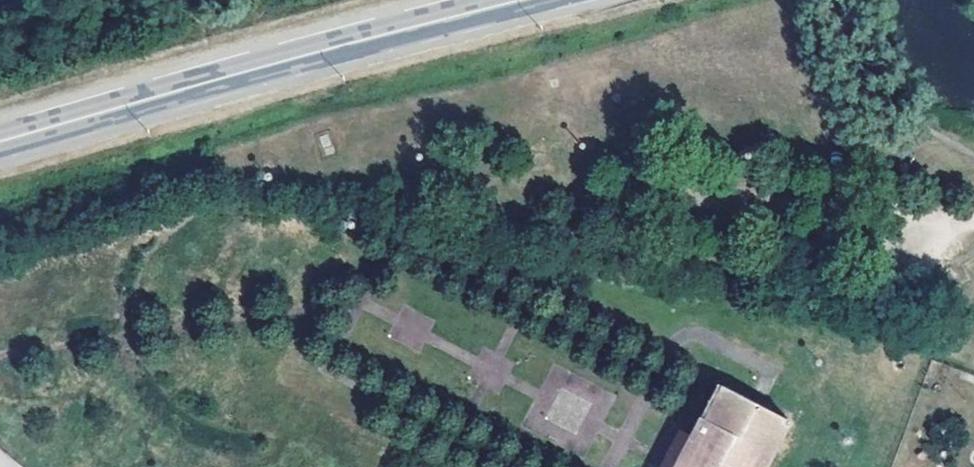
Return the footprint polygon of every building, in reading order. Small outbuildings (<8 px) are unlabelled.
[(718,383),(700,419),(706,422),(726,388),(718,383)] [(790,422),(726,388),(706,422),(700,419),(674,466),(766,466),(790,422)]
